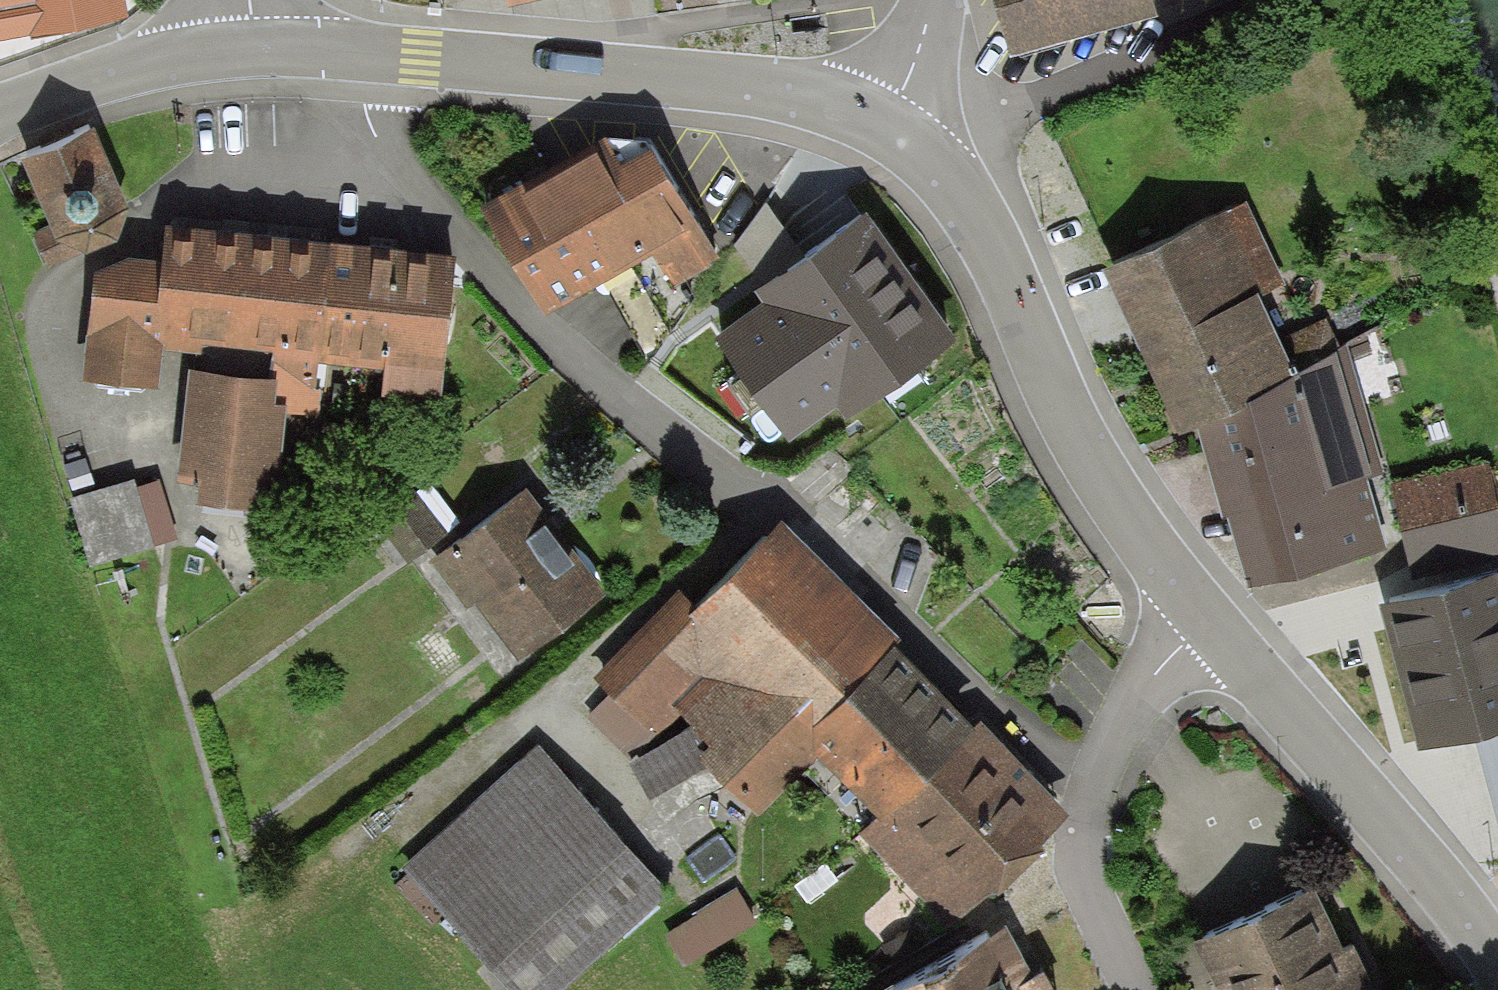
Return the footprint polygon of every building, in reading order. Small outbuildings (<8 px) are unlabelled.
[(145,21),(142,0),(0,0),(0,47),(145,21)] [(1011,62),(1157,20),(1152,0),(993,0),(1011,62)] [(57,112),(21,143),(53,215),(34,224),(52,260),(92,239),(91,234),(118,224),(128,185),(94,109),(57,112)] [(722,244),(648,120),(619,137),(608,118),(481,193),(545,301),(654,237),(674,273),(722,244)] [(954,315),(867,190),(754,273),(761,288),(718,317),(789,422),(839,390),(846,398),(954,315)] [(250,215),(165,206),(161,242),(151,330),(160,331),(201,336),(202,325),(270,333),(267,355),(277,356),(275,382),(287,383),(286,401),(321,405),(328,343),(318,342),(331,224),(250,215)] [(1103,274),(1143,363),(1257,297),(1260,303),(1283,286),(1246,206),(1103,274)] [(391,230),(331,224),(318,342),(328,343),(384,349),(380,377),(438,383),(455,237),(391,230)] [(151,330),(161,242),(140,240),(127,239),(96,248),(80,359),(156,368),(160,331),(151,330)] [(1176,434),(1180,442),(1199,432),(1300,380),(1260,303),(1257,297),(1143,363),(1176,434)] [(1209,473),(1221,522),(1228,520),(1366,482),(1384,475),(1348,348),(1300,380),(1199,432),(1209,473)] [(267,355),(188,349),(184,391),(178,461),(197,463),(195,482),(254,487),(255,470),(280,472),(286,401),(287,383),(275,382),(277,356),(267,355)] [(1392,488),(1416,587),(1497,568),(1497,505),(1489,466),(1392,488)] [(132,470),(70,488),(91,557),(176,532),(158,472),(135,479),(132,470)] [(559,516),(526,473),(428,548),(467,598),(476,591),(518,645),(606,577),(559,516)] [(447,520),(412,478),(375,508),(409,551),(447,520)] [(1386,553),(1366,482),(1228,520),(1237,551),(1248,591),(1386,553)] [(800,716),(895,623),(783,503),(682,578),(595,666),(612,683),(586,712),(650,783),(712,750),(756,801),(822,739),(800,716)] [(1406,600),(1412,624),(1434,719),(1497,704),(1497,578),(1406,600)] [(882,801),(978,708),(936,665),(895,623),(800,716),(822,739),(882,801)] [(1066,798),(980,704),(978,708),(882,801),(860,825),(946,920),(1017,849),(1066,798)] [(539,733),(402,861),(522,989),(553,989),(674,877),(539,733)] [(1192,927),(1222,989),(1341,989),(1374,974),(1351,926),(1345,929),(1316,868),(1192,927)] [(757,919),(736,885),(667,926),(689,961),(757,919)] [(1005,908),(858,989),(1049,989),(1062,983),(1045,953),(1034,960),(1005,908)]
